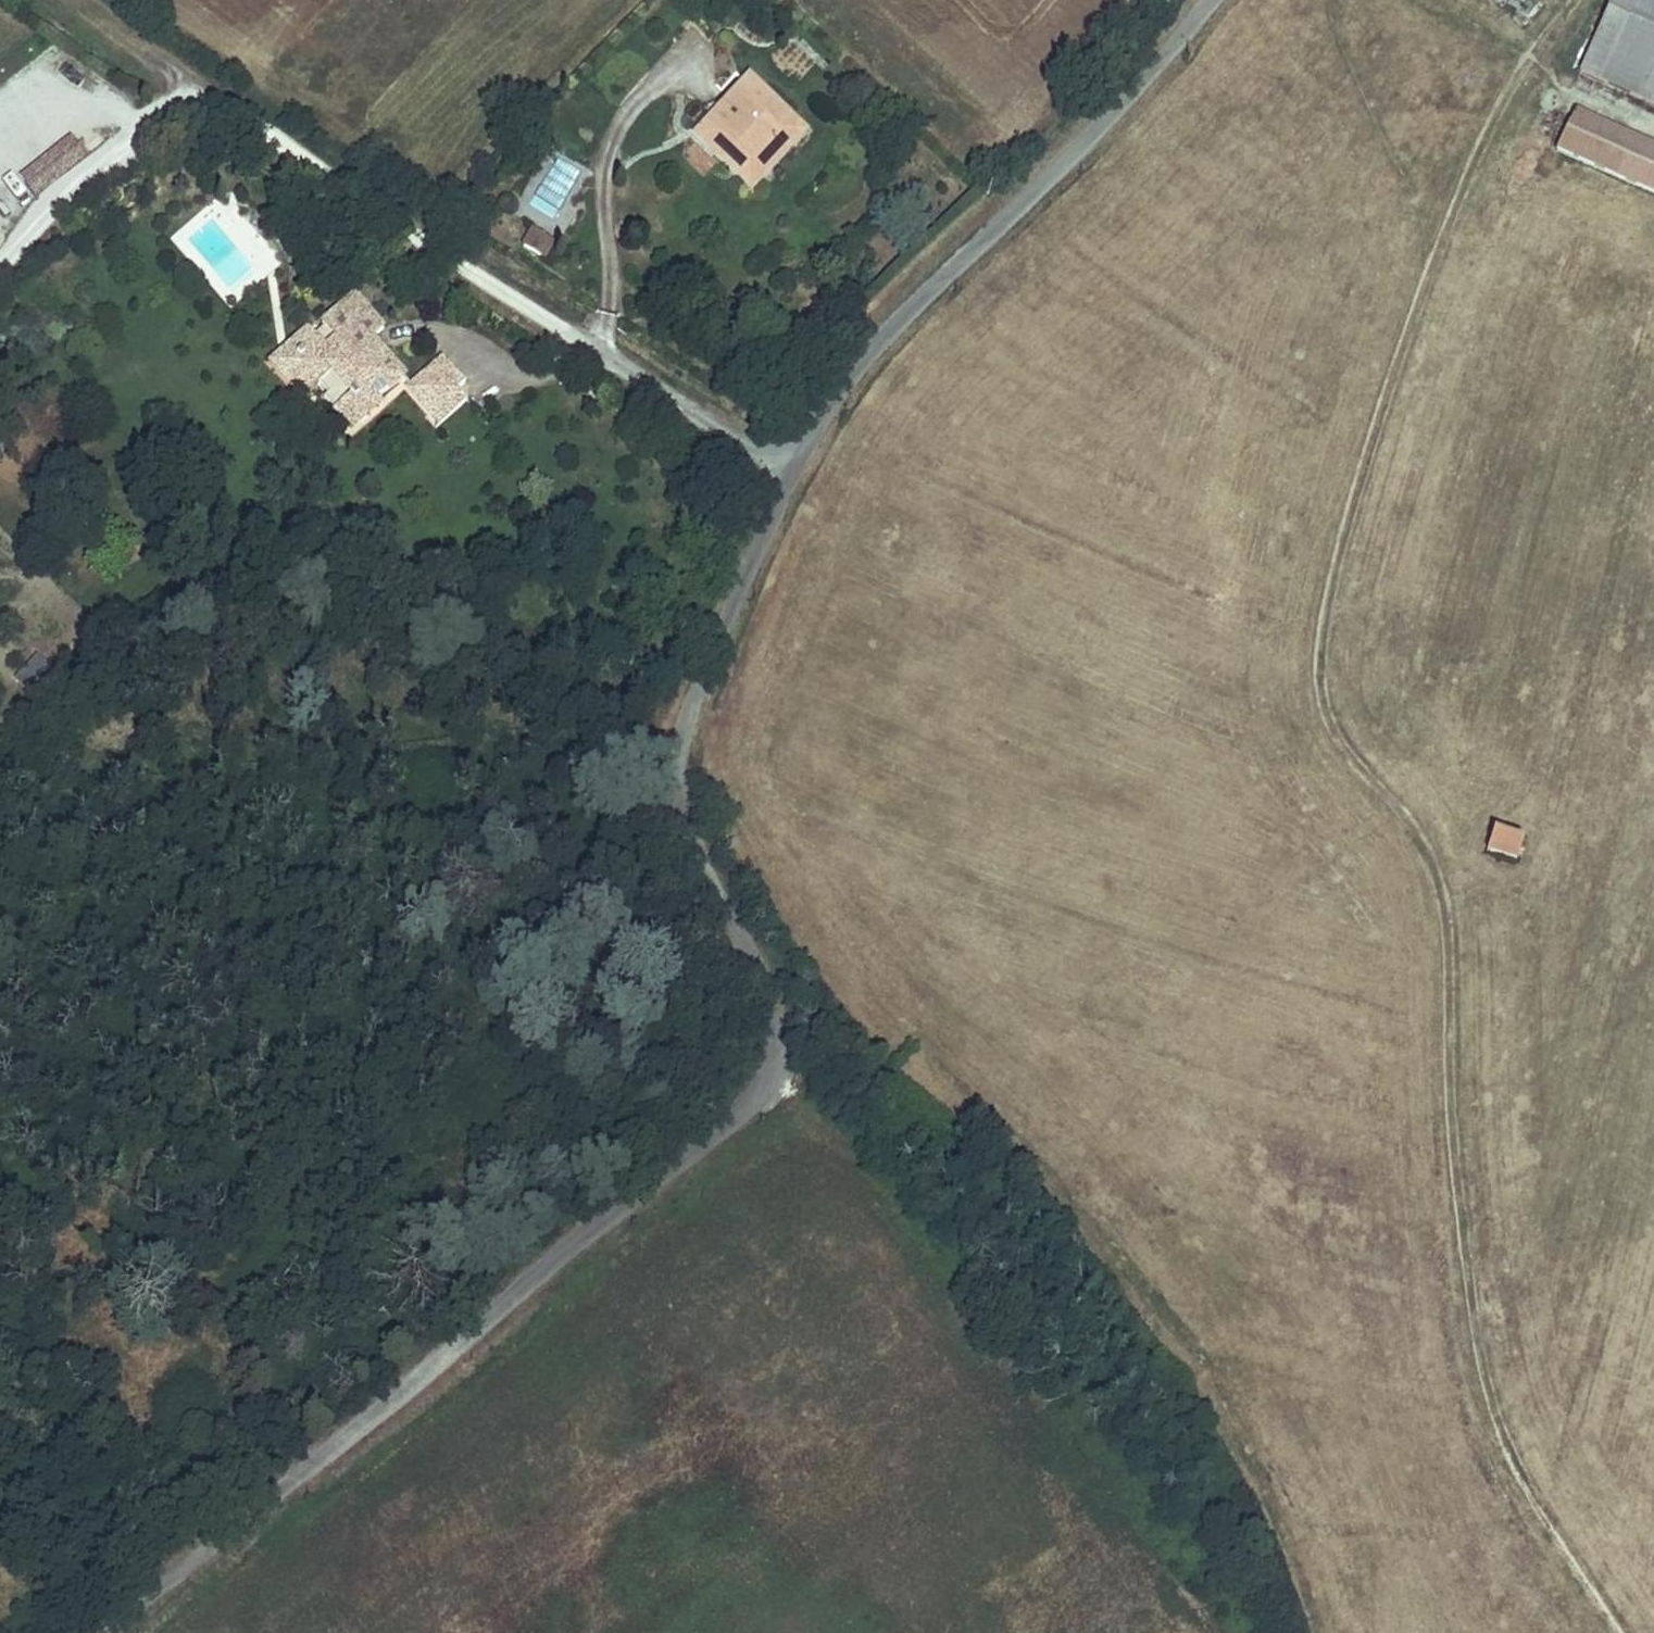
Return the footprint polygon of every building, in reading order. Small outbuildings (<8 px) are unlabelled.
[(1516,0),(1499,0),(1510,8),(1516,0)] [(1576,77),(1653,112),(1653,0),(1611,0),(1576,77)] [(697,124),(750,179),(806,125),(752,71),(727,95),(733,101),(723,111),(708,113),(697,124)] [(733,101),(727,95),(708,113),(723,111),(733,101)] [(1572,119),(1554,157),(1653,203),(1653,157),(1572,119)] [(72,136),(19,177),(35,197),(87,156),(72,136)] [(527,215),(518,227),(532,238),(541,226),(527,215)] [(350,318),(364,306),(357,297),(343,309),(350,318)] [(290,353),(320,389),(339,413),(353,401),(364,414),(381,399),(377,395),(400,376),(379,351),(370,359),(362,350),(385,332),(364,306),(350,318),(343,309),(315,332),(310,327),(290,344),(295,349),(290,353)] [(290,344),(271,360),(306,401),(320,389),(290,353),(295,349),(290,344)] [(468,381),(447,357),(420,379),(450,417),(467,403),(457,391),(468,381)] [(450,417),(420,379),(412,387),(442,424),(450,417)] [(353,401),(339,413),(350,426),(364,414),(353,401)] [(37,655),(14,682),(33,697),(56,670),(37,655)] [(1520,846),(1493,836),(1487,854),(1514,863),(1520,846)]
